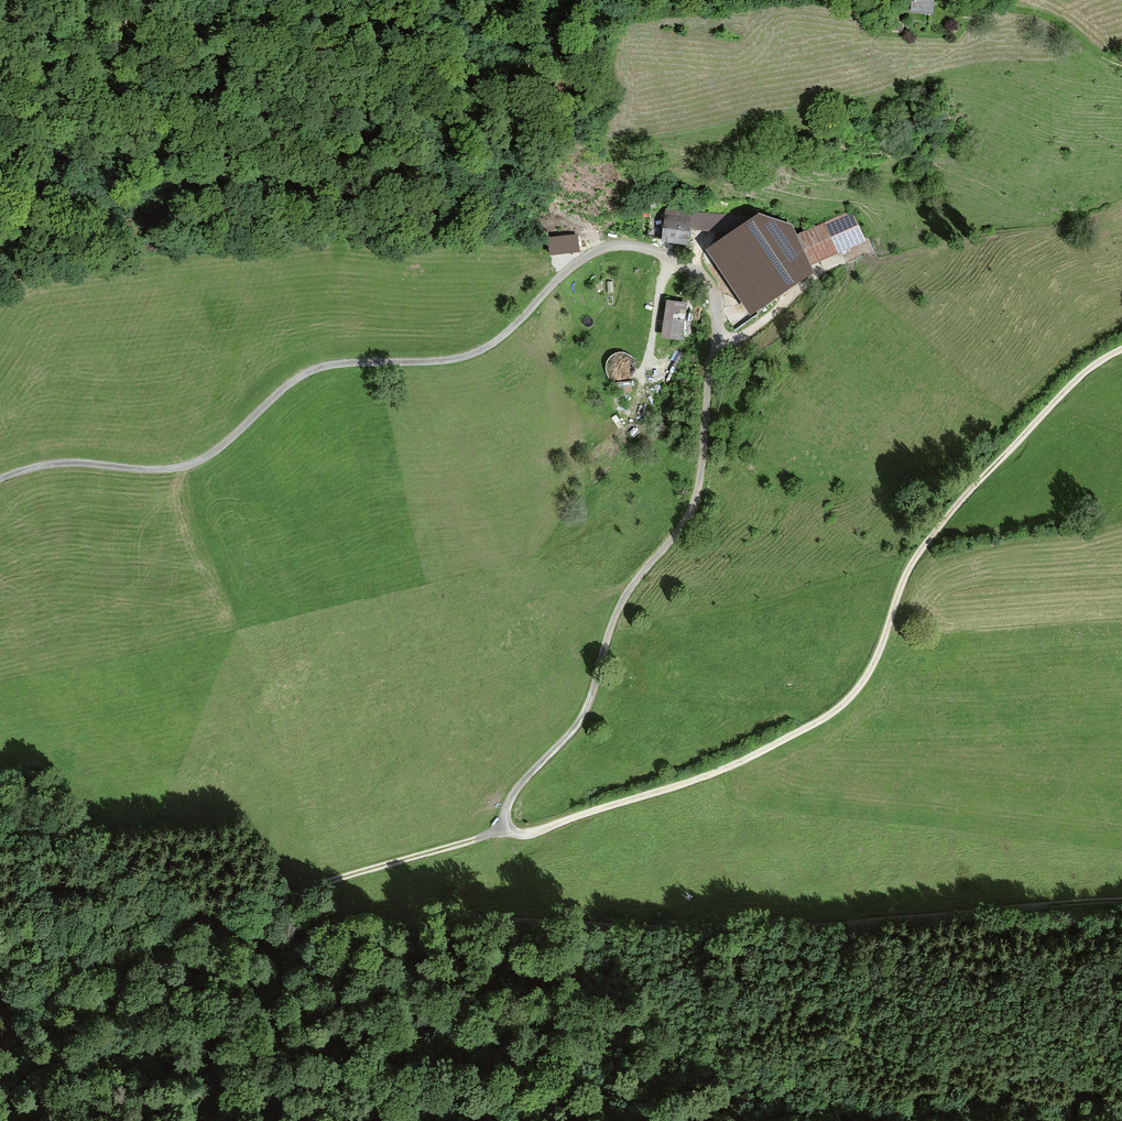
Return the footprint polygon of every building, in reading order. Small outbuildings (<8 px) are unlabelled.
[(910,8),(930,10),(931,0),(911,0),(910,8)] [(666,210),(662,242),(689,244),(690,230),(734,232),(757,216),(666,210)] [(734,232),(709,251),(752,315),(814,272),(810,265),(864,239),(852,210),(797,235),(792,226),(757,216),(734,232)] [(577,235),(548,238),(550,255),(579,251),(577,235)] [(668,301),(662,335),(681,338),(686,304),(668,301)]
